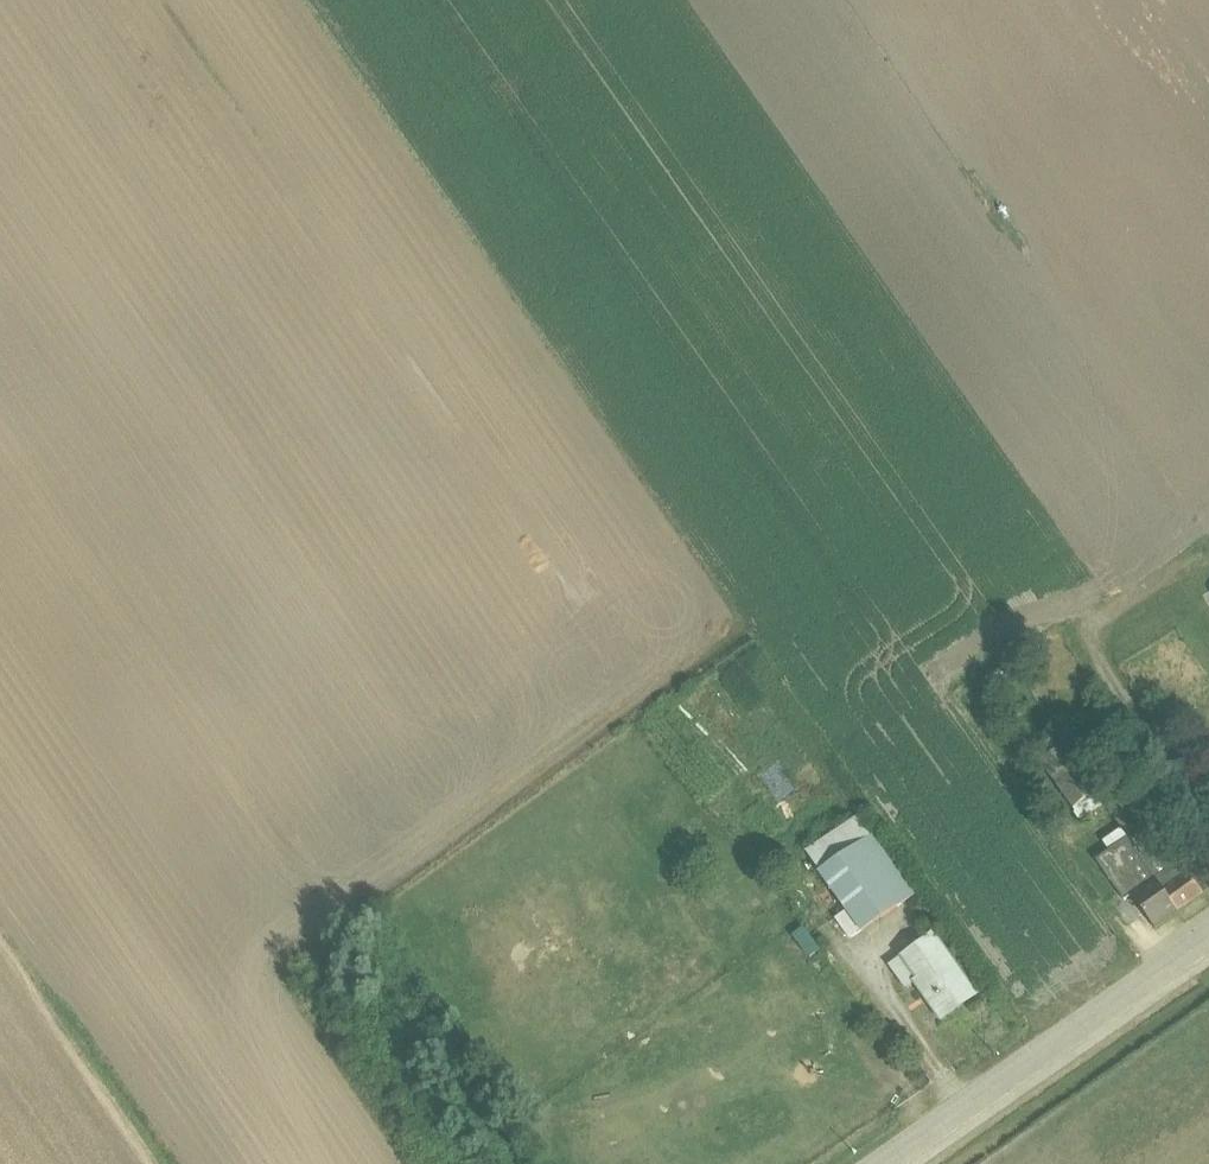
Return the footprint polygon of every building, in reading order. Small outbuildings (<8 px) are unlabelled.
[(1065,746),(1040,762),(1074,809),(1080,820),(1105,804),(1065,746)] [(1132,843),(1180,910),(1204,894),(1188,871),(1191,869),(1175,845),(1163,853),(1157,845),(1170,836),(1161,824),(1155,828),(1137,802),(1116,817),(1134,842),(1132,843)] [(820,871),(873,836),(860,816),(807,852),(820,871)] [(1180,910),(1132,843),(1129,838),(1128,839),(1122,830),(1106,841),(1112,849),(1097,859),(1125,901),(1133,895),(1155,927),(1180,910)] [(873,836),(820,871),(849,911),(837,919),(851,939),(915,895),(873,836)] [(805,928),(795,936),(811,959),(822,951),(805,928)] [(935,933),(889,965),(905,989),(916,982),(941,1019),(976,994),(935,933)]
